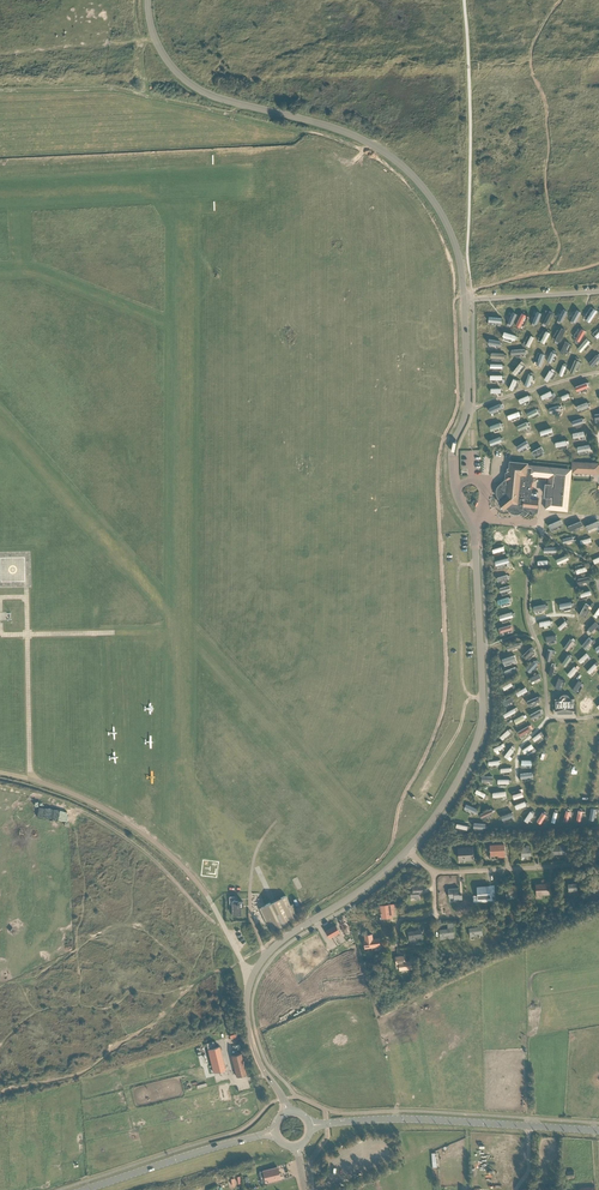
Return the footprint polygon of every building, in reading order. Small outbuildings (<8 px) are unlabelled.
[(598,310),(594,308),(586,320),(590,322),(598,310)] [(567,311),(563,309),(558,320),(562,322),(567,311)] [(581,311),(577,309),(571,320),(575,322),(581,311)] [(554,313),(549,310),(543,323),(548,325),(554,313)] [(517,314),(512,311),(507,323),(512,325),(517,314)] [(542,313),(537,311),(532,322),(536,324),(542,313)] [(526,315),(522,312),(515,325),(520,327),(526,315)] [(559,341),(566,329),(562,327),(555,339),(559,341)] [(586,330),(581,328),(575,339),(580,341),(586,330)] [(516,335),(504,331),(503,336),(515,339),(516,335)] [(545,343),(550,333),(546,331),(541,341),(545,343)] [(529,346),(534,337),(531,335),(526,345),(529,346)] [(590,341),(587,338),(577,348),(581,351),(590,341)] [(565,352),(570,342),(566,340),(561,350),(565,352)] [(551,363),(555,353),(551,351),(547,361),(551,363)] [(541,366),(545,354),(541,352),(537,364),(541,366)] [(596,354),(589,363),(592,366),(598,358),(598,356),(596,354)] [(574,374),(579,361),(575,359),(570,372),(574,374)] [(523,365),(520,363),(512,372),(515,375),(523,365)] [(548,381),(554,372),(550,370),(544,379),(548,381)] [(533,375),(528,373),(524,385),(529,387),(533,375)] [(513,390),(517,380),(513,379),(509,388),(513,390)] [(588,387),(587,382),(575,386),(577,391),(588,387)] [(552,395),(551,391),(541,395),(542,399),(552,395)] [(530,399),(528,395),(518,399),(520,403),(530,399)] [(588,406),(587,402),(577,406),(578,410),(588,406)] [(502,408),(500,403),(488,408),(490,413),(502,408)] [(538,413),(536,409),(527,413),(529,417),(538,413)] [(502,427),(500,422),(489,426),(491,431),(502,427)] [(528,426),(526,422),(517,426),(518,430),(528,426)] [(519,439),(516,433),(509,436),(512,442),(519,439)] [(502,441),(500,437),(489,440),(491,445),(502,441)] [(529,444),(526,440),(516,446),(519,451),(529,444)] [(543,451),(541,447),(532,451),(534,456),(543,451)] [(498,491),(498,492),(498,493),(499,494),(499,495),(499,496),(500,496),(503,500),(501,501),(504,505),(505,507),(507,505),(510,509),(511,509),(511,510),(512,510),(512,511),(513,511),(514,511),(514,512),(515,512),(516,512),(517,512),(518,512),(519,512),(521,508),(528,512),(532,515),(534,512),(537,513),(538,512),(538,511),(539,505),(538,505),(538,499),(530,499),(532,475),(548,477),(548,482),(545,482),(544,496),(546,496),(545,508),(547,509),(548,509),(554,509),(568,511),(569,496),(572,468),(527,464),(527,463),(510,461),(509,469),(508,468),(507,473),(506,473),(505,479),(507,479),(506,483),(508,483),(507,488),(500,487),(499,487),(499,488),(499,489),(498,490),(498,491)] [(573,462),(573,472),(598,473),(598,463),(573,462)] [(563,524),(561,520),(548,525),(550,529),(563,524)] [(583,525),(581,521),(568,526),(570,531),(583,525)] [(598,521),(585,526),(587,530),(598,525),(598,523),(598,521)] [(567,555),(557,560),(559,564),(569,559),(567,555)] [(508,558),(495,561),(496,566),(509,563),(508,558)] [(590,606),(586,603),(579,615),(583,618),(590,606)] [(568,623),(565,621),(558,627),(561,630),(568,623)] [(598,625),(595,622),(588,629),(591,632),(598,625)] [(513,629),(512,625),(498,628),(500,633),(513,629)] [(592,641),(589,638),(582,646),(585,649),(592,641)] [(573,642),(570,640),(564,648),(567,651),(573,642)] [(521,647),(519,642),(506,646),(508,651),(521,647)] [(534,651),(530,648),(522,656),(526,659),(534,651)] [(589,656),(586,653),(578,661),(581,663),(589,656)] [(516,660),(515,655),(502,659),(504,664),(516,660)] [(572,658),(568,656),(562,664),(566,667),(572,658)] [(538,664),(534,661),(526,669),(529,673),(538,664)] [(597,666),(595,664),(587,671),(590,674),(597,666)] [(517,672),(515,667),(504,671),(506,675),(517,672)] [(574,667),(567,675),(571,678),(578,669),(574,667)] [(541,678),(539,673),(529,678),(531,682),(541,678)] [(595,682),(592,680),(586,689),(589,692),(595,682)] [(582,684),(578,681),(572,690),(576,692),(582,684)] [(527,691),(526,688),(516,693),(518,696),(527,691)] [(557,710),(558,713),(572,712),(572,710),(575,710),(574,710),(574,708),(574,707),(574,706),(574,704),(574,703),(574,702),(574,701),(574,700),(573,698),(575,698),(570,699),(570,698),(569,697),(569,696),(568,695),(567,695),(565,694),(564,694),(563,694),(563,695),(562,695),(561,696),(560,696),(560,697),(560,698),(559,698),(559,699),(555,698),(555,699),(556,699),(556,700),(556,701),(555,702),(555,704),(555,706),(556,707),(556,709),(556,710),(555,710),(555,711),(557,710)] [(514,701),(512,697),(502,702),(504,706),(514,701)] [(540,701),(538,697),(527,702),(529,706),(540,701)] [(516,712),(514,709),(503,714),(505,718),(516,712)] [(542,714),(540,710),(530,715),(532,719),(542,714)] [(525,720),(523,715),(514,720),(516,724),(525,720)] [(531,730),(529,726),(517,732),(520,737),(531,730)] [(511,733),(508,730),(500,737),(503,740),(511,733)] [(542,736),(540,734),(533,739),(535,742),(542,736)] [(534,748),(531,744),(522,750),(524,754),(534,748)] [(514,751),(511,748),(504,757),(507,759),(514,751)] [(502,809),(511,804),(510,801),(500,805),(502,809)] [(477,809),(466,804),(464,809),(475,814),(477,809)] [(493,813),(492,810),(480,815),(481,819),(493,813)] [(534,814),(530,812),(524,821),(528,823),(534,814)] [(514,817),(512,813),(501,817),(502,821),(514,817)] [(541,824),(546,815),(542,813),(537,822),(541,824)] [(505,856),(504,844),(490,845),(491,855),(498,855),(498,857),(505,856)] [(522,856),(531,855),(531,849),(530,849),(529,847),(529,845),(526,845),(527,847),(524,847),(524,849),(521,849),(522,856)] [(561,845),(559,845),(554,846),(554,847),(551,847),(552,854),(565,853),(565,845),(561,845)] [(464,860),(473,859),(472,848),(458,849),(459,859),(464,859),(464,860)] [(547,884),(536,884),(537,894),(550,894),(549,889),(547,890),(547,884)] [(517,896),(517,885),(511,885),(511,887),(509,887),(509,892),(506,893),(506,896),(509,896),(509,894),(513,894),(513,896),(517,896)] [(419,892),(423,891),(423,886),(413,886),(413,890),(410,891),(411,897),(416,897),(416,899),(419,899),(419,892)] [(482,886),(477,887),(478,899),(490,898),(489,886),(482,886)] [(459,888),(443,889),(443,900),(462,899),(462,894),(459,895),(459,893),(459,888)] [(272,930),(276,928),(293,921),(300,917),(293,904),(291,905),(286,895),(274,901),(261,907),(266,917),(272,930)] [(243,906),(243,900),(232,900),(232,915),(241,915),(241,906),(243,906)] [(396,906),(395,903),(382,905),(382,909),(381,910),(382,917),(386,917),(393,917),(392,914),(394,913),(393,906),(396,906)] [(454,926),(454,923),(448,924),(448,928),(439,930),(441,939),(444,939),(444,936),(449,935),(450,938),(454,937),(453,926),(454,926)] [(482,935),(482,933),(481,927),(483,926),(483,924),(478,924),(478,927),(469,928),(470,937),(474,936),(474,934),(479,934),(479,936),(482,935)] [(326,931),(330,938),(340,932),(336,925),(326,931)] [(418,927),(419,930),(408,931),(410,940),(410,942),(414,942),(414,940),(415,940),(414,938),(418,937),(418,941),(423,940),(421,932),(423,932),(423,926),(418,927)] [(365,947),(380,945),(379,938),(372,939),(372,934),(365,935),(365,940),(364,940),(365,947)] [(405,960),(404,956),(396,957),(397,964),(399,964),(400,970),(412,968),(411,961),(406,962),(405,960)] [(219,1046),(208,1049),(214,1072),(225,1069),(219,1046)] [(247,1074),(242,1053),(231,1055),(236,1076),(247,1074)] [(259,1171),(245,1175),(248,1186),(262,1183),(262,1182),(266,1182),(280,1179),(277,1167),(263,1170),(263,1171),(259,1172),(259,1171)]
